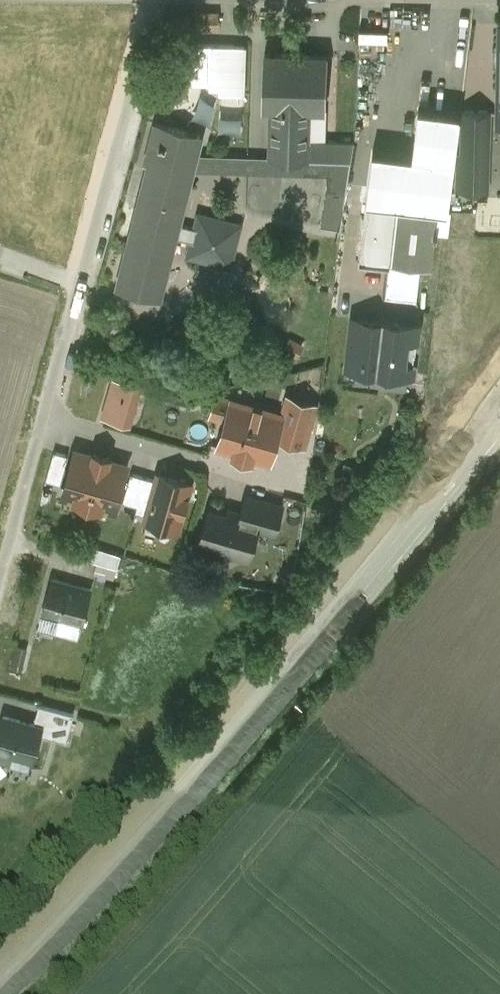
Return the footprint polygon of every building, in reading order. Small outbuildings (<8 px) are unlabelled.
[(221,15),(200,16),(200,29),(222,28),(221,15)] [(219,92),(252,93),(252,43),(220,42),(219,92)] [(328,54),(265,51),(263,106),(271,106),(269,157),(310,159),(310,158),(340,159),(339,172),(326,172),(326,173),(330,173),(323,224),(341,227),(354,140),(310,139),(311,107),(326,108),(328,54)] [(374,151),(368,200),(397,203),(439,208),(449,209),(460,113),(419,108),(414,155),(374,151)] [(491,110),(462,109),(462,110),(463,110),(461,153),(457,153),(456,189),(488,190),(490,110),(491,110)] [(201,133),(156,121),(145,162),(151,163),(119,287),(159,297),(175,236),(178,223),(201,133)] [(397,203),(368,200),(360,259),(390,263),(397,203)] [(439,208),(397,203),(390,263),(431,268),(435,235),(438,236),(438,232),(436,231),(439,208)] [(197,228),(178,223),(175,236),(194,241),(190,254),(229,264),(239,225),(201,215),(197,228)] [(406,297),(385,295),(382,319),(403,322),(406,297)] [(382,319),(357,317),(353,320),(348,362),(351,366),(360,367),(364,364),(365,359),(380,361),(379,370),(381,370),(384,343),(400,345),(403,322),(382,319)] [(135,385),(115,379),(104,416),(124,421),(135,385)] [(317,404),(288,396),(282,414),(284,414),(279,431),(307,439),(317,404)] [(282,414),(246,403),(243,412),(229,408),(218,445),(236,450),(235,453),(253,458),(253,455),(271,460),(279,431),(284,414),(282,414)] [(94,456),(76,451),(63,495),(89,502),(102,456),(95,454),(94,456)] [(102,456),(89,502),(114,509),(127,465),(109,460),(109,458),(102,456)] [(159,474),(147,519),(178,528),(191,483),(159,474)] [(241,517),(210,509),(201,539),(218,544),(216,551),(233,556),(233,553),(248,557),(257,526),(275,531),(282,505),(247,495),(241,517)] [(121,554),(87,543),(82,557),(97,561),(117,567),(121,554)] [(117,567),(97,561),(94,572),(114,577),(117,567)] [(91,588),(52,578),(43,613),(82,623),(91,588)] [(74,713),(39,703),(34,723),(42,725),(40,733),(67,740),(74,713)] [(4,715),(0,730),(0,757),(10,760),(12,752),(33,758),(40,733),(42,725),(34,723),(4,715)]
